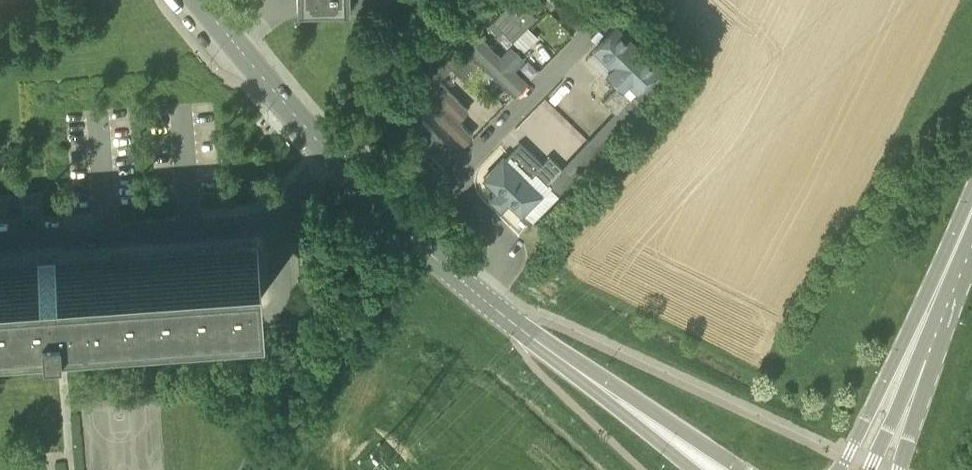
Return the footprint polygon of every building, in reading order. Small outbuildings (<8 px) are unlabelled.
[(505,7),(525,27),(537,15),(521,0),(512,0),(505,7)] [(505,7),(493,19),(513,39),(525,27),(505,7)] [(492,19),(488,23),(499,33),(503,29),(493,19),(492,19)] [(644,58),(613,27),(597,43),(612,58),(609,61),(626,78),(629,74),(641,85),(661,66),(649,54),(644,58)] [(479,32),(465,45),(510,91),(524,77),(514,66),(523,57),(510,44),(500,53),(479,32)] [(450,50),(439,54),(453,67),(454,68),(461,61),(451,50),(450,50)] [(461,61),(475,74),(482,66),(469,53),(461,61)] [(461,61),(454,68),(468,82),(475,74),(461,61)] [(640,104),(619,84),(611,92),(632,112),(640,104)] [(448,88),(429,108),(465,143),(473,135),(457,120),(469,108),(448,88)] [(624,120),(632,112),(611,92),(603,100),(624,120)] [(400,139),(422,161),(444,140),(422,118),(400,139)] [(536,171),(544,163),(543,162),(527,147),(521,142),(510,154),(532,175),(536,171)] [(541,191),(505,155),(484,176),(496,188),(489,195),(504,209),(511,202),(521,212),(541,191)] [(556,176),(564,168),(550,155),(543,162),(544,163),(556,176)] [(544,163),(536,171),(558,192),(565,184),(556,176),(544,163)] [(239,247),(0,264),(0,316),(262,297),(259,253),(239,254),(239,247)]
